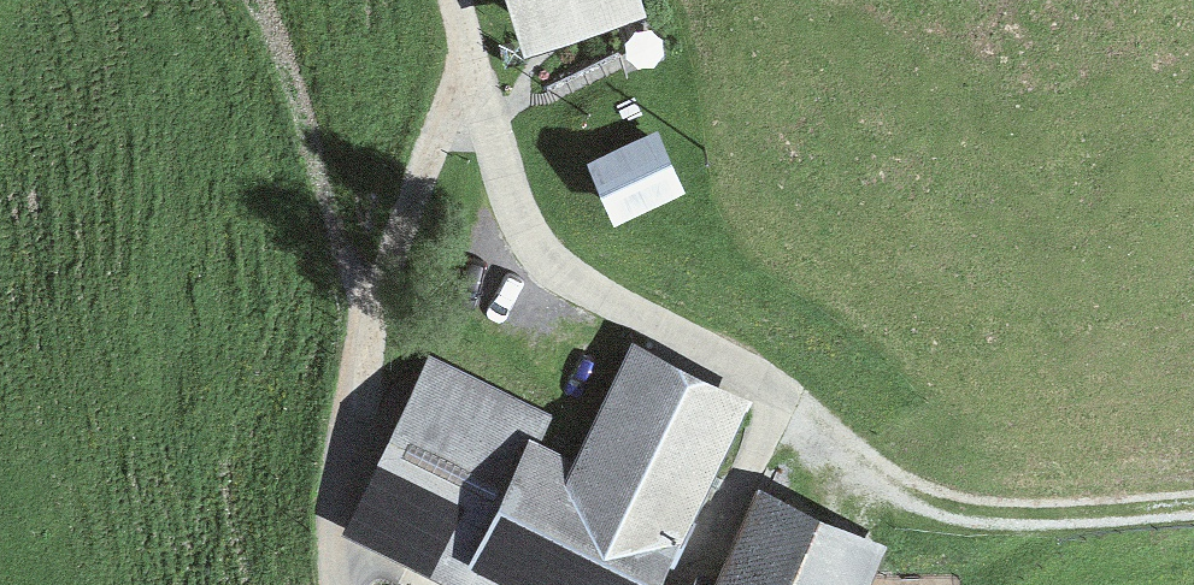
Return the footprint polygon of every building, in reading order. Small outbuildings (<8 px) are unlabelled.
[(525,47),(646,12),(643,0),(511,0),(525,47)] [(657,126),(587,156),(613,218),(684,187),(657,126)] [(750,397),(636,341),(590,434),(429,354),(341,531),(450,584),(657,584),(750,397)] [(761,487),(716,584),(874,584),(892,545),(761,487)]
